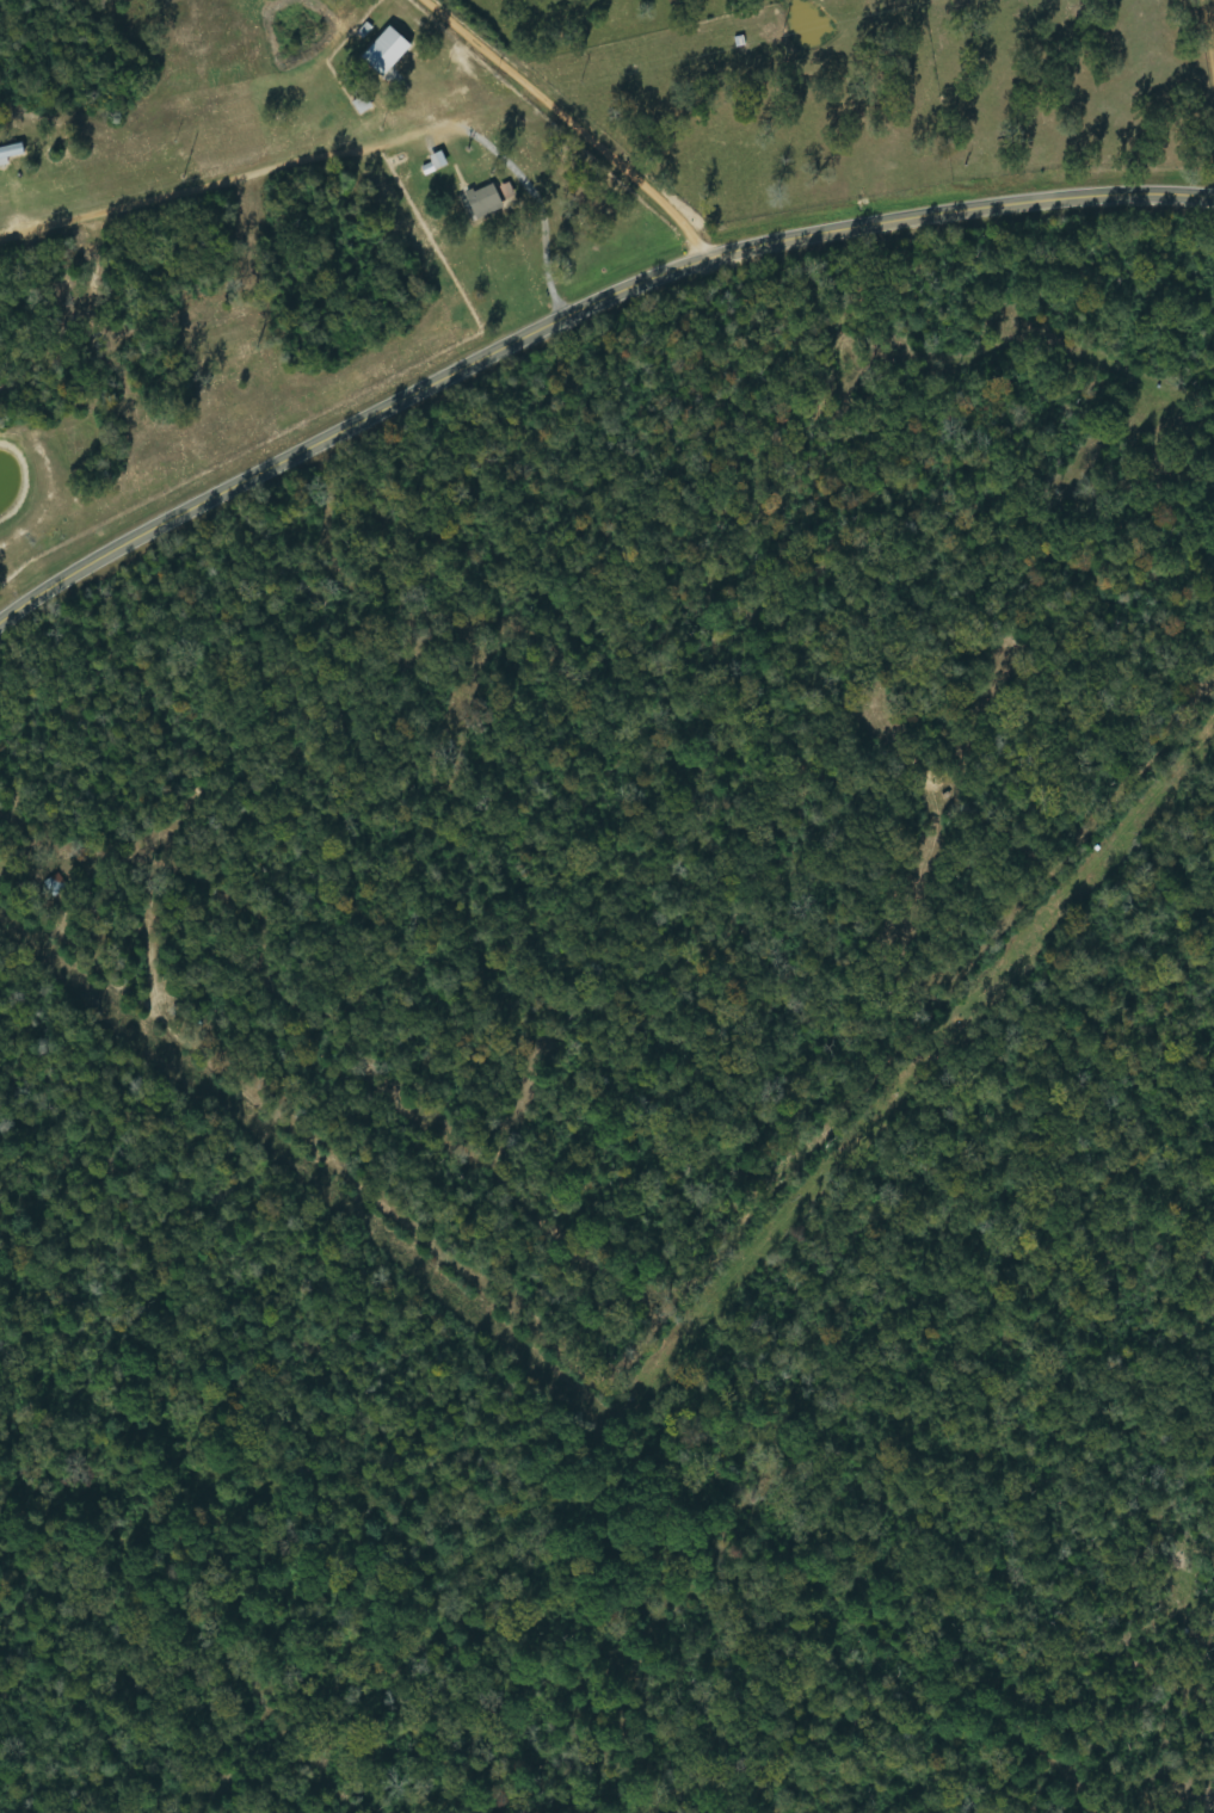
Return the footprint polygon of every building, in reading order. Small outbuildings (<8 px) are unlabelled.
[(364,58),(394,84),(402,76),(395,70),(417,45),(394,25),(364,58)] [(507,206),(496,183),(468,196),(479,220),(507,206)]
